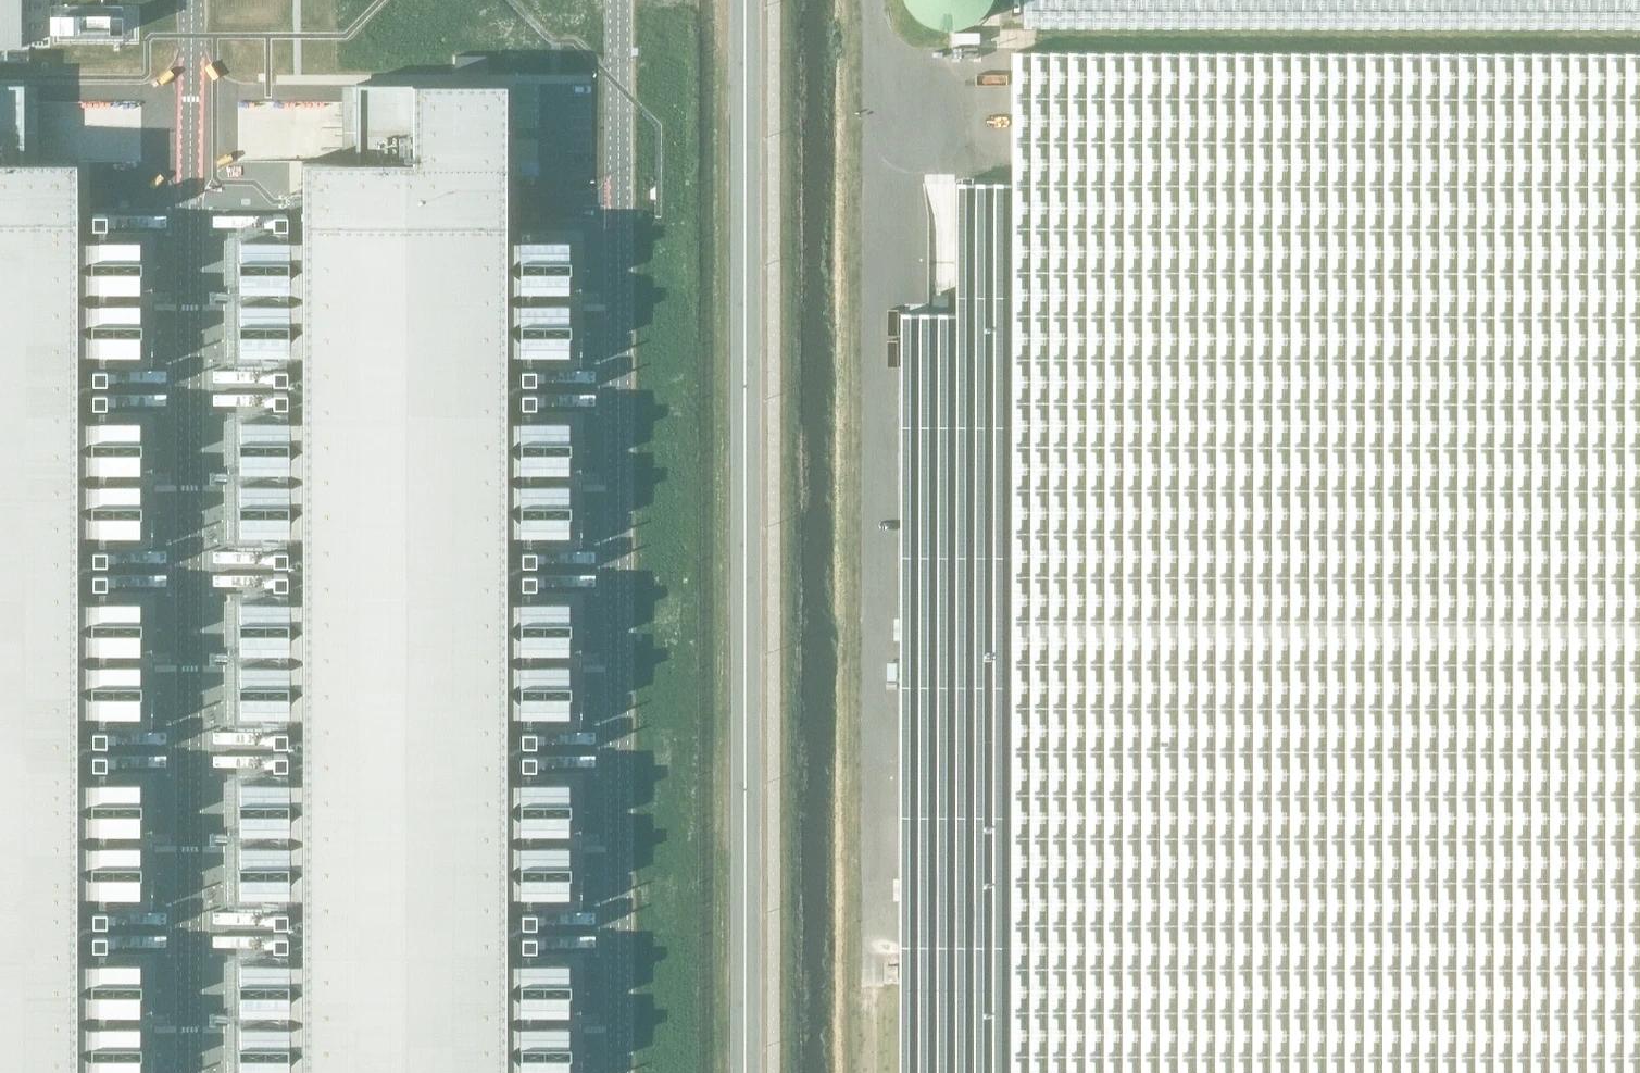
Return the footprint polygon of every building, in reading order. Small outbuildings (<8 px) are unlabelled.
[(21,47),(21,0),(0,0),(0,47),(21,47)] [(955,27),(959,27),(963,26),(967,25),(971,24),(975,23),(979,21),(982,18),(986,16),(989,13),(992,10),(994,7),(996,3),(998,0),(912,0),(914,3),(916,7),(918,10),(921,13),(924,16),(928,18),(931,21),(935,23),(939,24),(943,25),(947,26),(951,27),(955,27)] [(1025,27),(1639,27),(1639,0),(1025,0),(1025,27)] [(45,29),(45,38),(113,37),(113,9),(31,9),(32,29),(45,29)] [(866,74),(865,1072),(1639,1072),(1639,72),(866,74)] [(0,80),(0,1072),(81,1072),(82,159),(24,159),(24,80),(0,80)] [(299,162),(300,1072),(507,1072),(506,83),(357,84),(357,162),(299,162)]
